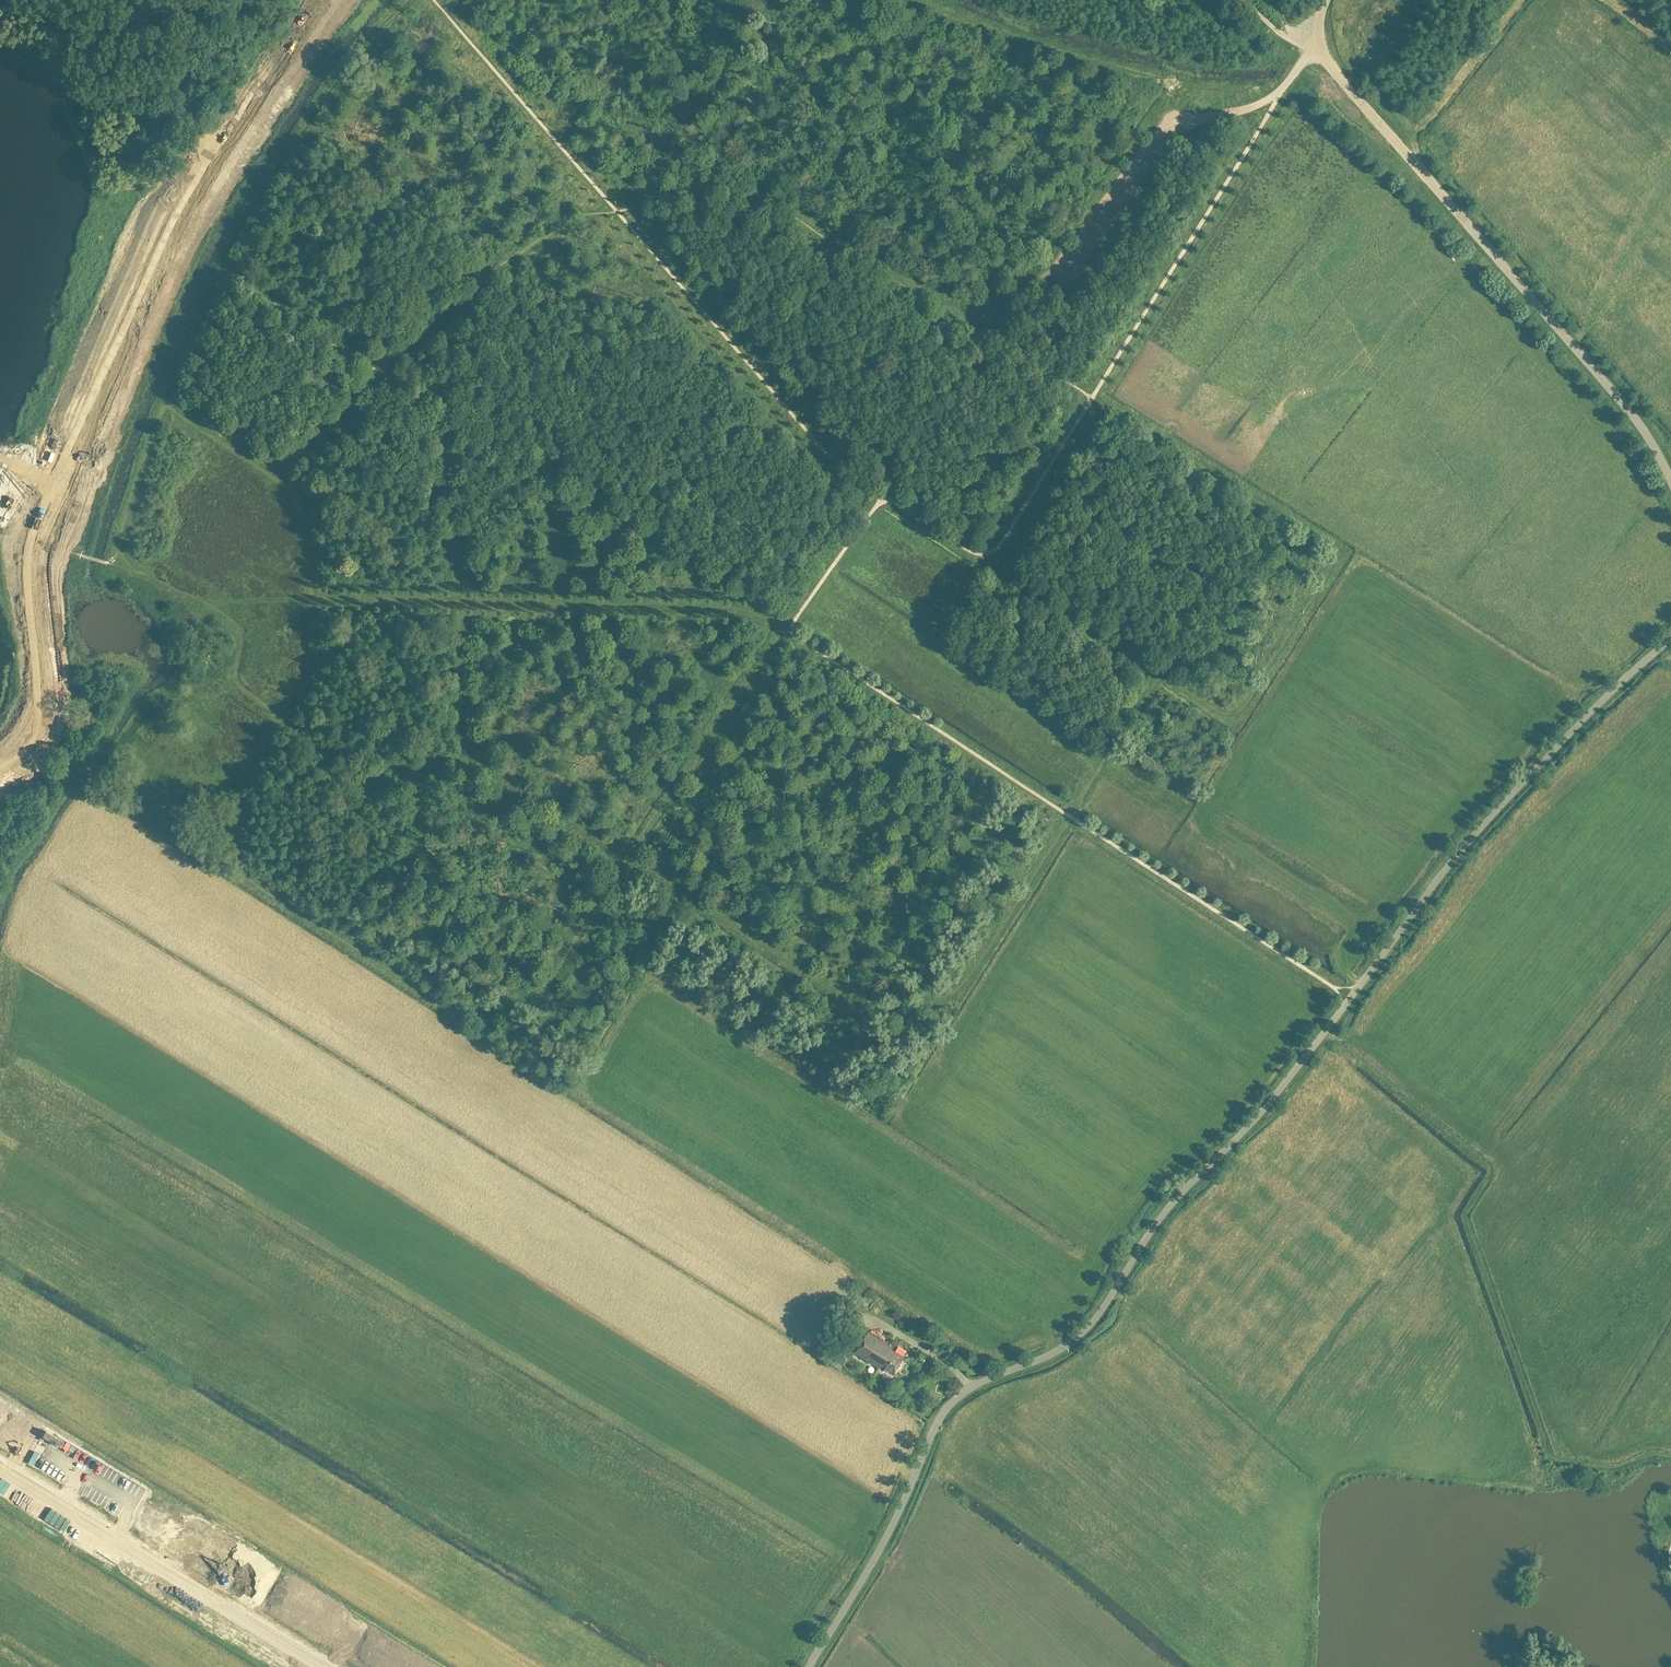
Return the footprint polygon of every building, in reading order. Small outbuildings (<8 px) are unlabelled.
[(903,1357),(890,1349),(891,1348),(867,1333),(855,1352),(879,1367),(880,1366),(893,1374),(903,1357)]
